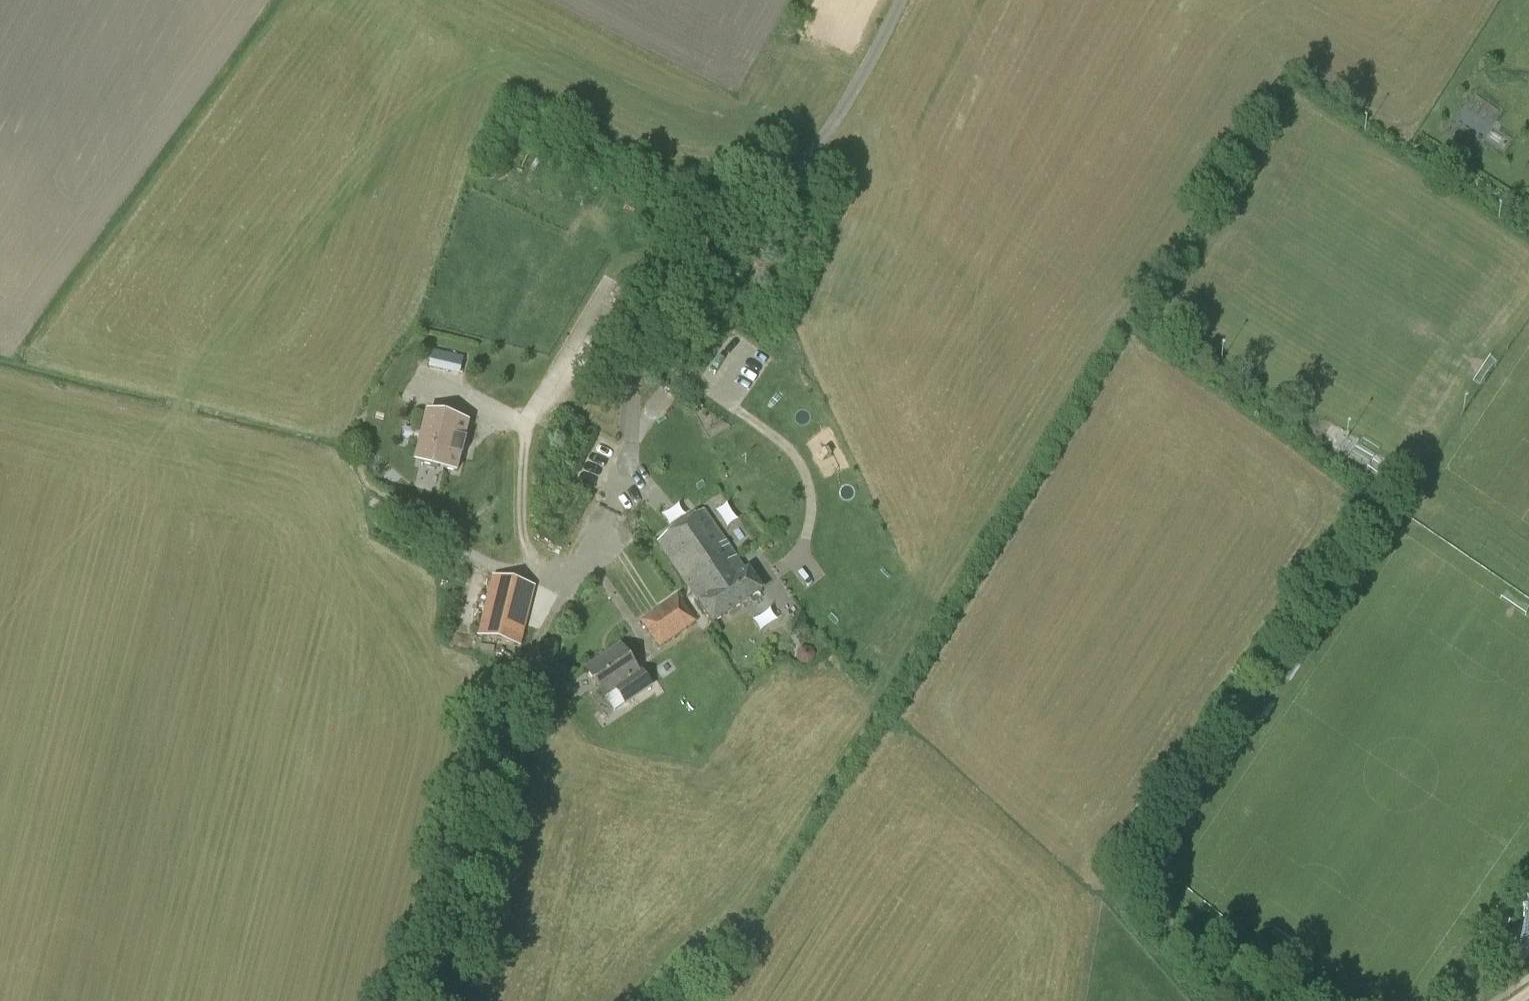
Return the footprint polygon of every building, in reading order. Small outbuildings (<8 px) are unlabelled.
[(462,372),(464,354),(431,351),(429,369),(462,372)] [(451,421),(431,416),(430,419),(422,455),(420,463),(438,467),(439,465),(443,466),(442,468),(457,471),(468,425),(451,421)] [(747,572),(706,511),(660,541),(689,586),(688,586),(713,624),(764,591),(751,571),(747,572)] [(520,646),(534,588),(492,577),(478,636),(520,646)] [(659,648),(697,622),(678,595),(640,621),(659,648)] [(778,607),(754,617),(759,628),(783,618),(778,607)] [(638,673),(620,646),(586,670),(603,695),(616,686),(617,688),(614,690),(625,706),(653,687),(642,671),(638,673)] [(796,658),(801,664),(807,665),(813,661),(815,654),(811,648),(804,646),(797,650),(796,658)]
